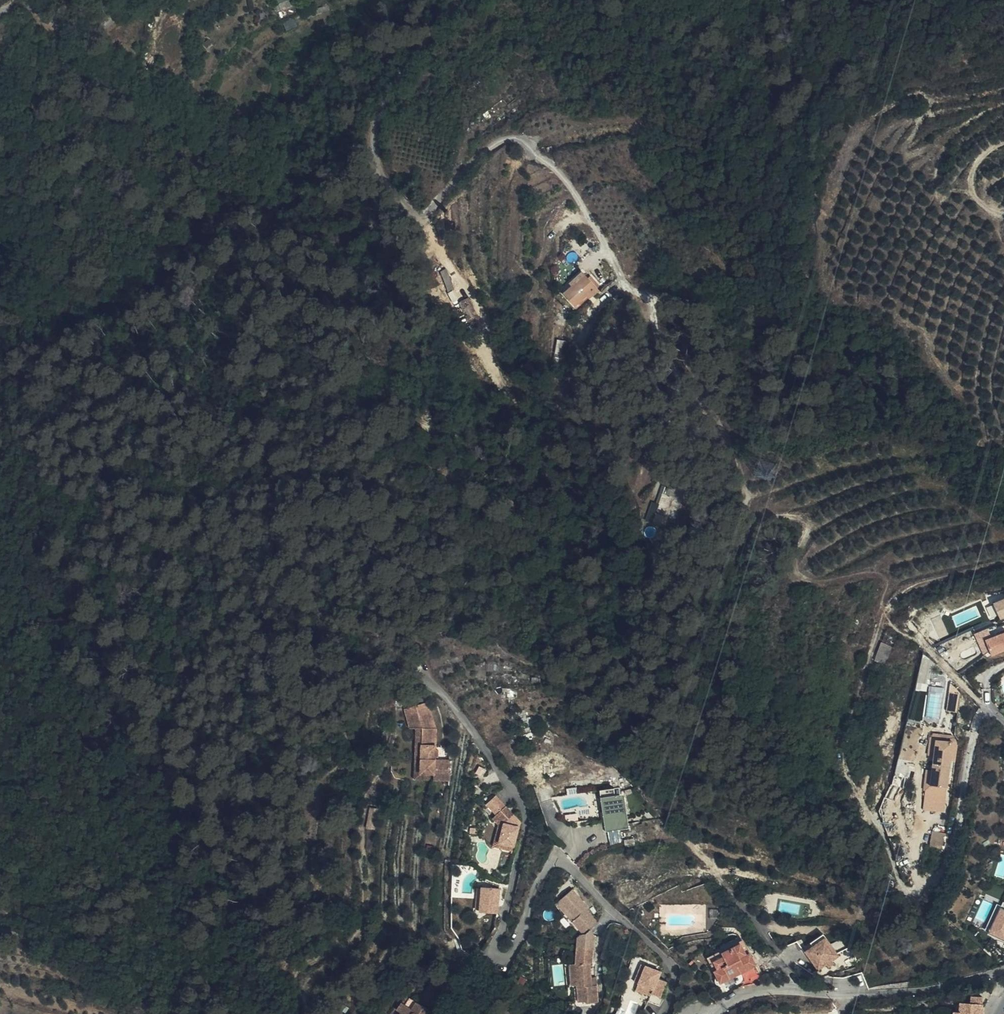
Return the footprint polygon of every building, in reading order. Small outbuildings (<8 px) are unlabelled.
[(446,291),(451,290),(444,268),(439,270),(446,291)] [(586,309),(595,283),(577,276),(572,291),(574,292),(571,304),(586,309)] [(667,490),(653,520),(668,527),(682,497),(667,490)] [(996,598),(1001,613),(1003,612),(1003,595),(996,598)] [(986,635),(992,651),(1003,646),(1003,628),(986,635)] [(876,660),(887,663),(892,645),(881,642),(876,660)] [(957,711),(959,693),(950,691),(948,709),(957,711)] [(404,733),(417,734),(421,734),(419,778),(432,778),(447,779),(447,765),(435,765),(436,754),(435,733),(426,707),(398,716),(404,733)] [(421,734),(417,734),(414,784),(431,785),(432,778),(419,778),(421,734)] [(937,742),(938,736),(928,735),(924,756),(929,756),(932,741),(937,742)] [(946,761),(950,738),(938,736),(937,742),(932,741),(929,756),(926,775),(925,781),(942,783),(946,761)] [(569,767),(567,759),(550,764),(552,771),(569,767)] [(925,781),(926,775),(922,774),(915,811),(936,815),(942,783),(925,781)] [(615,788),(601,790),(607,831),(630,827),(625,793),(616,795),(615,788)] [(488,802),(497,814),(508,806),(500,794),(488,802)] [(367,827),(376,828),(380,808),(371,806),(367,827)] [(508,806),(497,814),(505,822),(521,824),(508,806)] [(505,822),(497,814),(494,818),(500,824),(494,845),(515,850),(516,845),(501,841),(505,822)] [(501,841),(516,845),(521,824),(505,822),(501,841)] [(930,845),(945,848),(948,832),(934,829),(930,845)] [(573,889),(561,900),(578,918),(575,921),(587,933),(599,922),(588,910),(590,908),(573,889)] [(498,917),(499,910),(491,910),(492,905),(499,905),(500,891),(481,890),(479,916),(498,917)] [(578,918),(561,900),(558,903),(575,921),(578,918)] [(998,904),(987,932),(1003,939),(1003,907),(998,904)] [(816,945),(828,936),(825,931),(813,941),(816,945)] [(583,940),(581,966),(584,987),(585,1005),(593,1004),(593,1006),(603,1005),(601,987),(596,988),(595,980),(594,965),(596,965),(598,940),(593,936),(588,940),(583,940)] [(841,955),(828,936),(816,945),(807,951),(820,969),(841,955)] [(756,964),(751,954),(753,952),(746,938),(708,957),(716,972),(717,971),(723,981),(756,964)] [(640,984),(647,965),(642,963),(635,982),(640,984)] [(663,971),(647,965),(640,984),(637,993),(653,999),(654,997),(661,978),(663,971)] [(584,987),(581,966),(572,967),(574,988),(584,987)] [(668,981),(661,978),(654,997),(661,999),(668,981)] [(407,1010),(413,1002),(409,999),(403,1007),(407,1010)] [(983,1001),(980,1000),(971,1000),(971,1004),(960,1003),(960,1013),(982,1013),(983,1001)] [(413,1002),(407,1010),(403,1007),(398,1013),(429,1013),(413,1002)]
